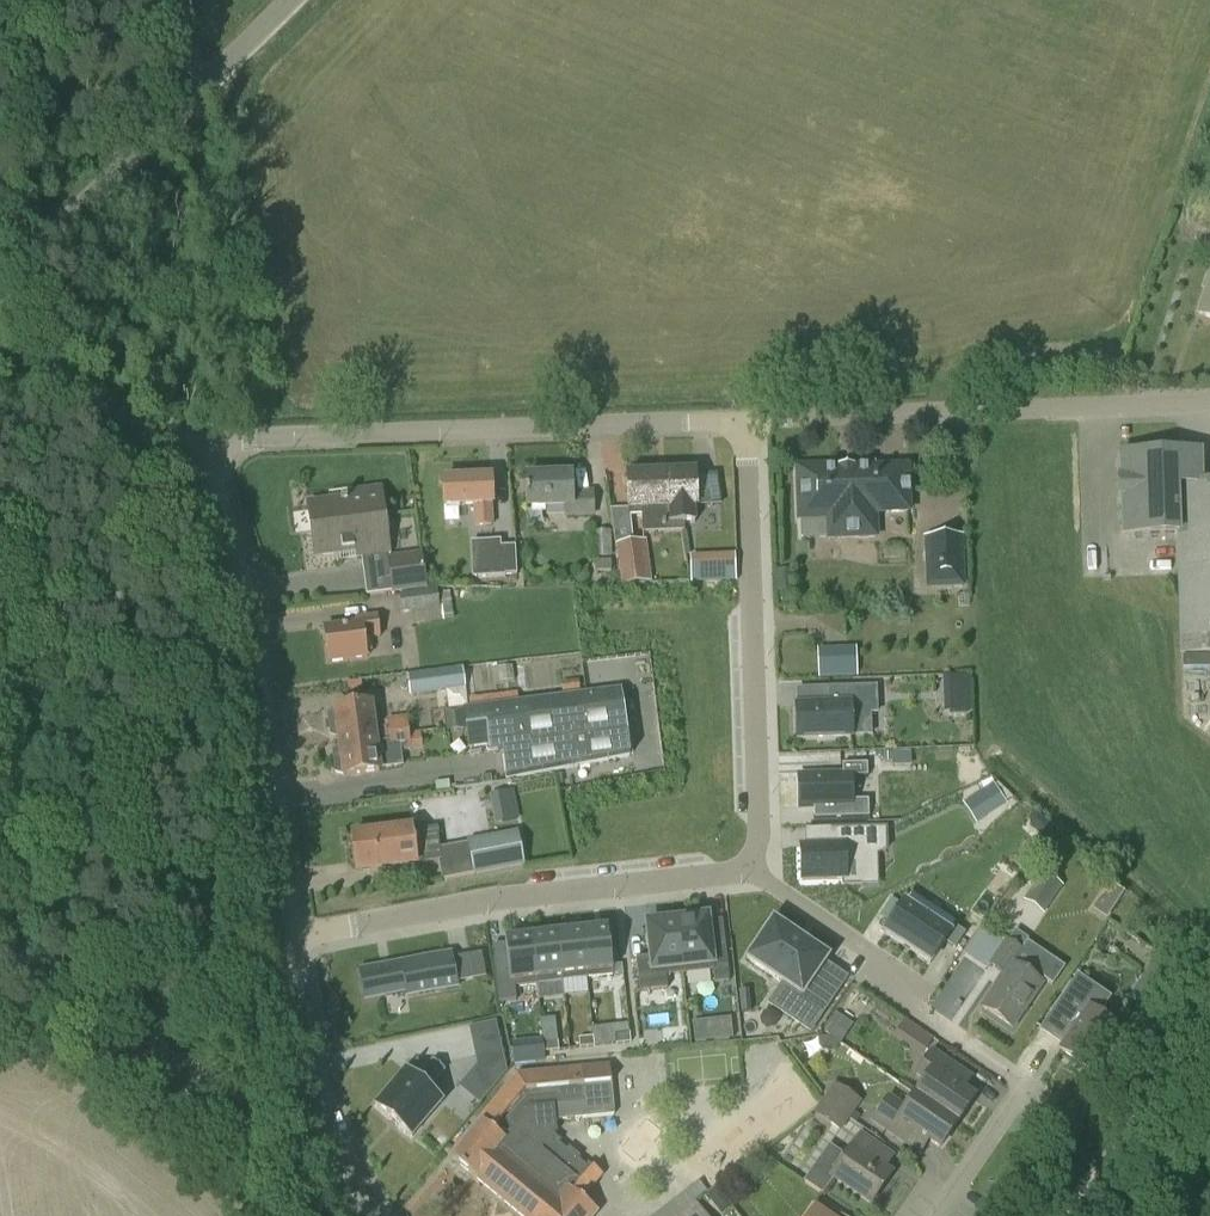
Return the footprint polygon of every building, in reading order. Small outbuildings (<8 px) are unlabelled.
[(1198,315),(1209,319),(1209,277),(1198,315)] [(1123,536),(1176,535),(1180,657),(1209,656),(1209,481),(1201,482),(1201,452),(1120,455),(1123,536)] [(668,533),(682,533),(682,525),(695,524),(695,508),(697,508),(696,472),(694,472),(694,464),(673,465),(673,472),(666,473),(668,533)] [(668,533),(666,473),(652,473),(652,465),(629,466),(629,474),(627,474),(628,511),(642,510),(643,533),(668,533)] [(801,539),(829,538),(829,539),(876,537),(875,514),(909,512),(907,468),(873,469),(873,466),(853,466),(853,470),(839,470),(839,467),(797,468),(799,520),(801,520),(801,539)] [(572,491),(571,476),(525,478),(526,510),(563,508),(564,518),(595,517),(594,490),(572,491)] [(493,527),(492,505),(491,478),(443,480),(444,508),(473,506),(474,528),(493,527)] [(389,554),(380,488),(353,492),(354,498),(308,504),(315,558),(354,553),(355,558),(389,554)] [(594,559),(612,558),(611,532),(593,532),(594,559)] [(621,587),(652,583),(646,540),(616,543),(621,587)] [(501,541),(470,543),(472,580),(506,578),(506,577),(517,576),(515,547),(501,547),(501,541)] [(391,595),(427,590),(422,553),(386,558),(391,595)] [(691,584),(716,583),(715,555),(690,556),(691,584)] [(596,573),(611,572),(611,561),(595,562),(596,573)] [(948,586),(961,586),(960,563),(947,563),(948,586)] [(399,595),(402,614),(440,609),(437,590),(399,595)] [(328,664),(367,658),(364,641),(380,638),(377,616),(354,620),(354,624),(323,628),(328,664)] [(407,676),(410,697),(465,689),(462,668),(407,676)] [(797,739),(851,738),(850,714),(876,714),(875,688),(826,689),(827,705),(796,706),(797,739)] [(630,756),(628,737),(622,689),(463,709),(468,749),(489,747),(490,755),(503,753),(506,780),(630,756)] [(372,706),(335,710),(327,714),(329,737),(339,740),(339,744),(389,739),(388,729),(375,730),(372,706)] [(462,708),(448,710),(444,710),(446,732),(465,730),(462,708)] [(410,736),(410,734),(408,717),(387,720),(388,729),(389,739),(410,736)] [(410,736),(389,739),(390,746),(391,753),(423,750),(421,732),(410,734),(410,736)] [(339,744),(340,747),(332,752),(334,774),(343,776),(343,777),(380,773),(377,748),(390,746),(389,739),(339,744)] [(883,754),(884,763),(892,763),(891,753),(883,754)] [(842,779),(799,780),(799,809),(813,809),(814,820),(869,819),(867,765),(842,766),(842,779)] [(994,786),(993,784),(974,797),(988,818),(1007,805),(1006,804),(994,786)] [(413,831),(413,827),(351,835),(356,873),(418,866),(417,864),(441,861),(437,828),(413,831)] [(863,862),(887,850),(886,828),(829,830),(830,847),(805,848),(801,848),(802,881),(843,880),(843,886),(863,886),(863,862)] [(473,877),(525,866),(517,831),(466,841),(473,877)] [(1044,915),(1064,886),(1043,871),(1023,900),(1044,915)] [(889,923),(900,906),(890,899),(879,917),(889,923)] [(904,904),(884,934),(930,964),(944,943),(955,950),(965,934),(953,926),(948,934),(904,904)] [(729,982),(725,949),(711,951),(708,922),(707,917),(677,921),(683,975),(713,972),(714,984),(729,982)] [(646,924),(650,957),(636,959),(640,992),(667,989),(666,977),(683,975),(677,921),(646,924)] [(807,1039),(835,998),(812,982),(828,959),(773,922),(747,961),(789,989),(771,1015),(807,1039)] [(587,979),(614,976),(608,928),(582,931),(587,979)] [(1027,941),(1028,940),(1015,930),(1007,941),(1006,940),(989,965),(1004,976),(982,1007),(1013,1028),(1043,984),(1042,984),(1044,980),(1052,986),(1065,967),(1027,941)] [(582,931),(556,934),(561,982),(587,979),(582,931)] [(536,985),(561,982),(556,934),(530,937),(536,985)] [(509,988),(536,985),(530,937),(504,940),(509,988)] [(419,945),(348,955),(353,985),(394,979),(395,983),(445,976),(441,951),(420,954),(419,945)] [(471,946),(458,948),(461,968),(474,966),(471,946)] [(1089,1070),(1117,1028),(1100,1017),(1110,1003),(1086,988),(1061,1025),(1072,1033),(1061,1051),(1089,1070)] [(732,1018),(717,1019),(720,1039),(734,1038),(732,1018)] [(917,1029),(904,1021),(893,1037),(906,1045),(917,1029)] [(615,1035),(616,1045),(631,1043),(630,1033),(615,1035)] [(593,1037),(578,1039),(579,1049),(594,1047),(593,1037)] [(543,1043),(544,1053),(559,1051),(557,1041),(543,1043)] [(915,1096),(958,1124),(976,1098),(965,1091),(973,1079),(932,1051),(916,1076),(925,1082),(915,1096)] [(476,1068),(462,1085),(484,1103),(507,1076),(502,1052),(474,1058),(476,1068)] [(441,1103),(427,1091),(443,1072),(432,1062),(415,1081),(405,1072),(374,1107),(399,1128),(399,1132),(405,1137),(408,1136),(411,1139),(441,1103)] [(559,1145),(561,1142),(554,1137),(557,1133),(556,1121),(613,1116),(609,1066),(517,1075),(479,1120),(483,1124),(453,1160),(473,1177),(473,1178),(519,1215),(594,1215),(598,1212),(584,1201),(604,1177),(589,1164),(587,1167),(579,1161),(582,1159),(569,1148),(567,1151),(559,1145)] [(822,1101),(850,1120),(862,1102),(834,1083),(822,1101)] [(180,1093),(191,1098),(194,1091),(182,1087),(180,1093)] [(940,1150),(958,1124),(915,1096),(906,1109),(890,1098),(873,1123),(922,1155),(930,1143),(940,1150)] [(841,1133),(850,1120),(822,1101),(813,1115),(841,1133)] [(872,1206),(893,1175),(884,1169),(892,1156),(861,1135),(831,1178),(872,1206)] [(815,1207),(809,1215),(841,1215),(827,1208),(824,1213),(815,1207)]
